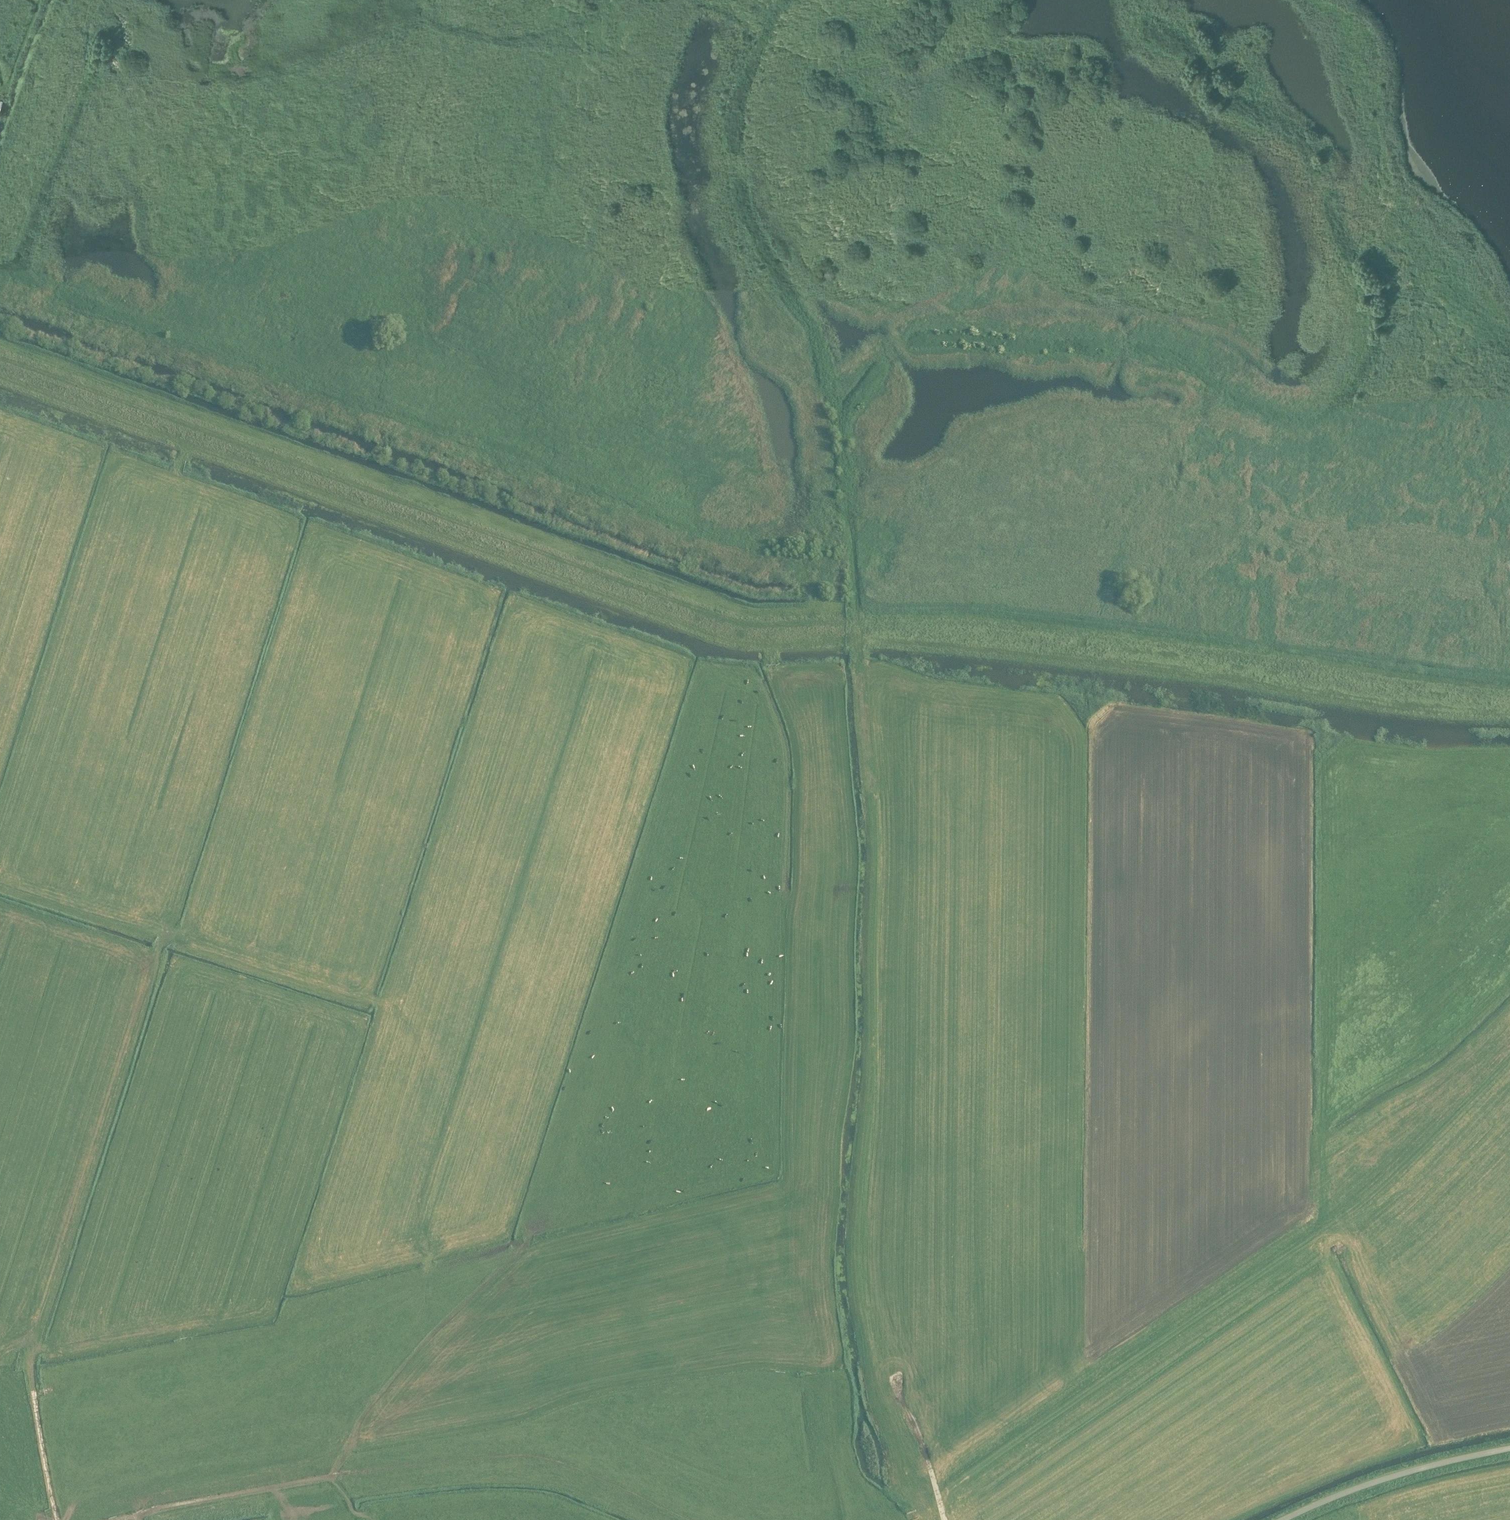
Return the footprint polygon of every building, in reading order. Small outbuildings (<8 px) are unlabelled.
[(904,1450),(896,1453),(899,1458),(906,1455),(904,1450)]
